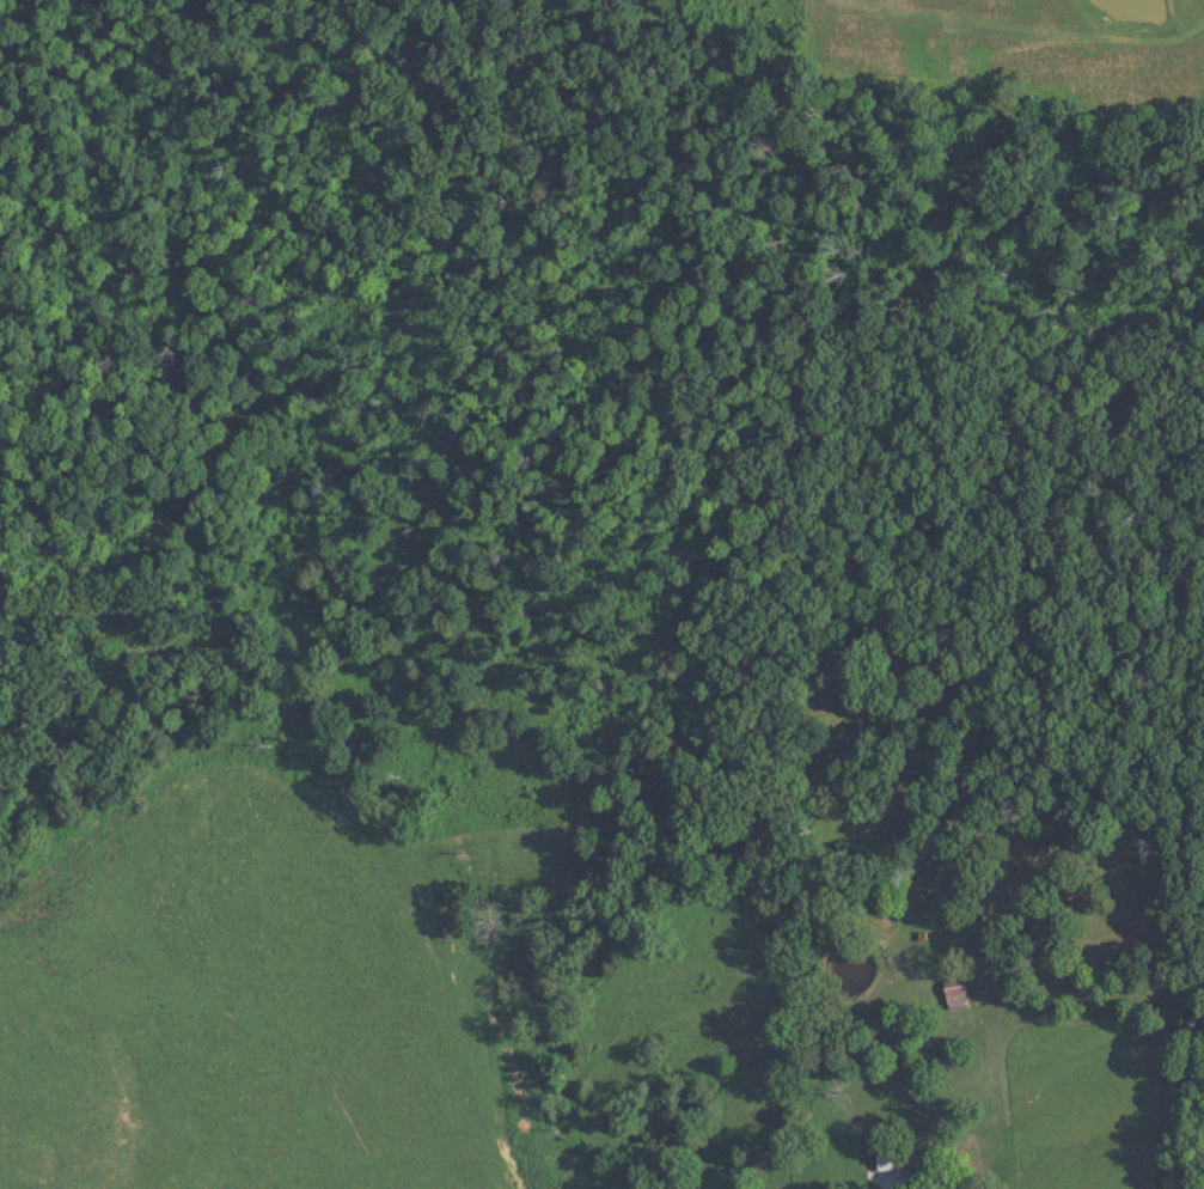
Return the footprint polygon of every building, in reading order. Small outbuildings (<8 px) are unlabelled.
[(969,1006),(963,977),(941,982),(948,1011),(969,1006)]
